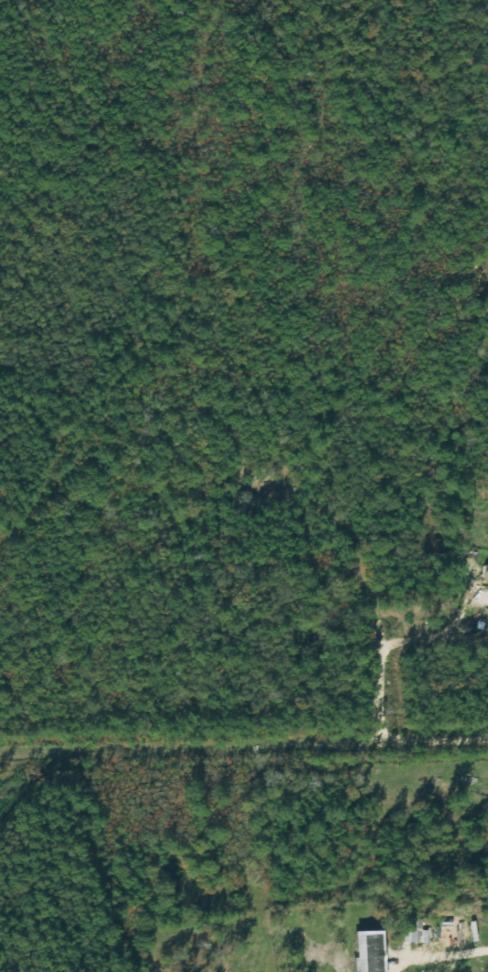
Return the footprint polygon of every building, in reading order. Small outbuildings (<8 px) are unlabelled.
[(481,564),(479,576),(487,578),(487,565),(481,564)] [(375,931),(350,932),(352,971),(377,971),(375,931)]
